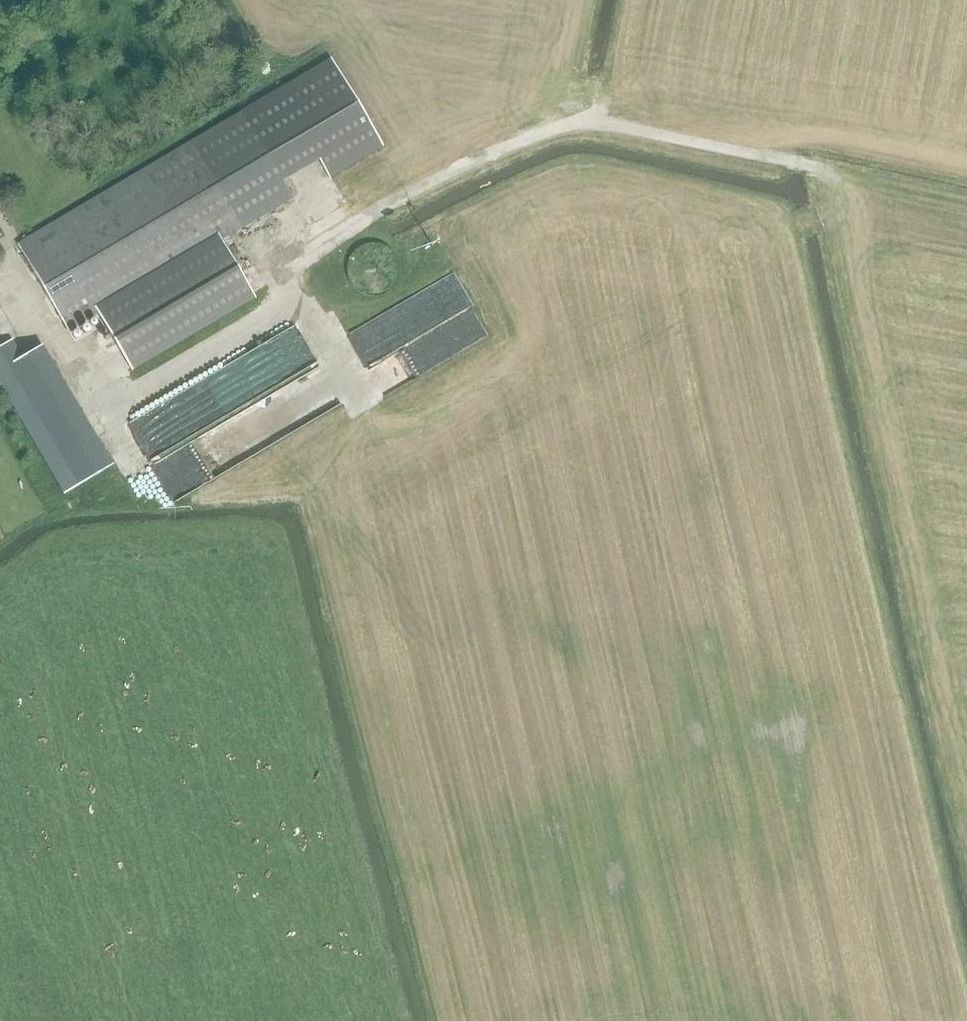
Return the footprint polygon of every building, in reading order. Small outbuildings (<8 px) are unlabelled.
[(256,297),(222,240),(292,199),(283,184),(320,162),(329,177),(382,145),(329,57),(16,243),(68,331),(99,313),(133,370),(256,297)] [(458,275),(352,325),(368,360),(474,310),(458,275)] [(0,345),(0,386),(63,493),(113,464),(42,343),(21,356),(11,339),(0,345)] [(194,488),(322,428),(310,402),(182,462),(194,488)]
